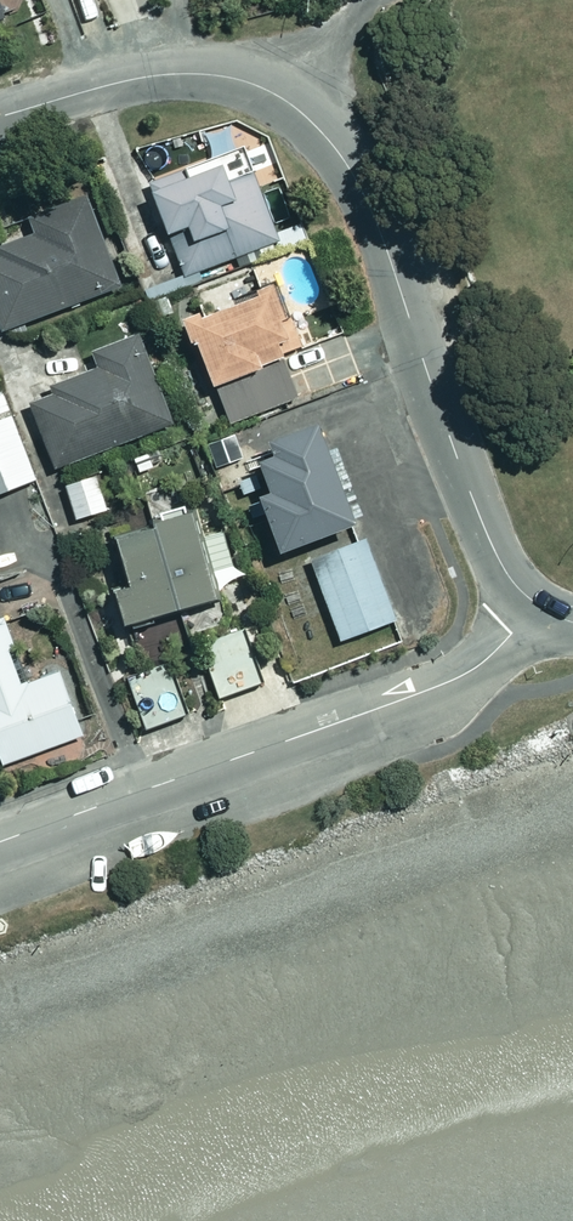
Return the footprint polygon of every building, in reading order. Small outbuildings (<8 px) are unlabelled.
[(226,175),(220,157),(186,170),(184,162),(147,176),(184,273),(280,237),(253,165),(226,175)] [(86,190),(28,212),(33,226),(0,238),(0,322),(1,325),(121,280),(86,190)] [(284,309),(270,275),(252,282),(254,286),(197,308),(195,304),(179,310),(188,334),(195,331),(229,419),(299,392),(275,333),(286,329),(279,311),(284,309)] [(173,418),(137,326),(89,344),(95,361),(47,379),(50,387),(27,396),(53,464),(173,418)] [(1,386),(0,386),(0,488),(35,475),(1,386)] [(353,512),(314,412),(266,430),(271,445),(256,451),(268,482),(257,486),(278,541),(353,512)] [(231,435),(206,444),(224,491),(249,482),(231,435)] [(112,509),(101,475),(70,485),(81,518),(112,509)] [(189,504),(151,515),(175,598),(213,588),(189,504)] [(175,598),(151,515),(114,525),(128,575),(112,580),(122,614),(175,598)] [(395,613),(365,533),(309,554),(339,634),(395,613)] [(1,761),(82,731),(58,667),(27,678),(2,612),(0,613),(0,759),(1,761)] [(263,683),(243,631),(203,646),(223,698),(263,683)] [(187,714),(169,666),(118,685),(137,733),(187,714)]
